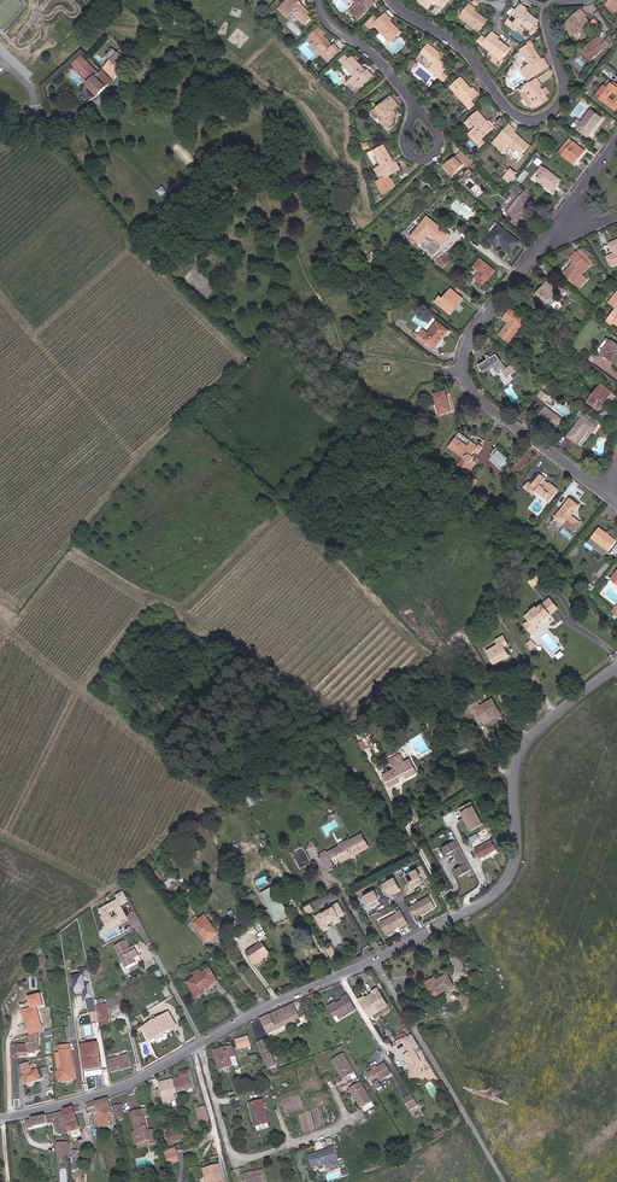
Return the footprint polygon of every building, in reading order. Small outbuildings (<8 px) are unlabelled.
[(310,14),(300,2),(297,5),(293,0),(291,0),(281,9),(289,18),(295,14),(306,26),(313,20),(308,15),(310,14)] [(354,2),(351,0),(336,0),(335,2),(345,11),(354,2)] [(370,2),(368,0),(353,0),(362,10),(355,17),(360,23),(372,12),(366,6),(370,2)] [(449,2),(446,0),(424,0),(419,6),(429,13),(435,5),(443,11),(449,2)] [(605,3),(614,11),(616,7),(616,0),(608,0),(605,3)] [(372,12),(377,8),(371,1),(370,2),(366,6),(372,12)] [(471,13),(474,10),(475,8),(469,4),(465,9),(471,13)] [(522,15),(526,11),(527,9),(521,5),(516,10),(522,15)] [(476,28),(479,30),(487,19),(474,10),(471,13),(465,9),(460,16),(469,23),(467,27),(474,32),(476,28)] [(531,28),(538,20),(526,11),(522,15),(516,10),(507,23),(516,30),(523,22),(531,28)] [(579,20),(583,17),(585,15),(581,11),(576,15),(579,20)] [(582,34),(594,24),(591,20),(588,22),(583,17),(579,20),(576,15),(563,28),(569,34),(576,27),(582,34)] [(381,24),(387,30),(392,26),(393,25),(388,18),(381,24)] [(371,26),(391,47),(402,36),(392,26),(387,30),(381,24),(379,26),(376,22),(371,26)] [(330,53),(335,49),(324,37),(319,31),(311,38),(317,45),(313,47),(329,64),(336,58),(330,53)] [(494,44),(497,40),(498,39),(492,34),(488,39),(494,44)] [(478,42),(500,60),(509,49),(497,40),(494,44),(488,39),(487,41),(482,37),(478,42)] [(614,44),(609,37),(604,40),(607,44),(609,47),(614,44)] [(599,43),(600,42),(597,38),(582,52),(585,55),(590,60),(605,46),(602,42),(600,44),(599,43)] [(529,79),(543,69),(538,63),(542,61),(530,44),(521,50),(531,63),(522,70),(529,79)] [(440,63),(444,57),(427,46),(423,51),(427,53),(423,58),(433,64),(428,71),(443,81),(446,77),(441,74),(446,67),(440,63)] [(336,58),(341,53),(336,47),(335,49),(330,53),(336,58)] [(122,62),(125,59),(118,52),(116,54),(114,53),(107,59),(109,62),(116,55),(122,62)] [(590,60),(585,55),(583,57),(589,63),(591,61),(590,60)] [(440,63),(446,67),(450,60),(444,56),(444,57),(440,63)] [(77,70),(79,69),(86,62),(81,57),(72,65),(77,70)] [(109,62),(107,59),(99,66),(114,82),(120,72),(109,62)] [(362,79),(367,75),(353,60),(350,63),(347,59),(341,64),(355,80),(348,87),(356,96),(368,85),(362,79)] [(543,69),(548,66),(544,60),(542,61),(538,63),(543,69)] [(84,86),(93,96),(96,95),(104,88),(102,86),(108,80),(100,71),(96,74),(86,62),(79,69),(89,81),(84,86)] [(368,85),(374,79),(368,74),(367,75),(362,79),(368,85)] [(472,100),(467,95),(472,90),(462,78),(452,87),(471,109),(475,105),(472,101),(472,100)] [(537,87),(538,86),(535,80),(529,83),(532,89),(537,87)] [(608,84),(602,93),(605,95),(603,99),(616,110),(616,82),(616,81),(611,87),(608,84)] [(545,101),(543,97),(547,94),(544,89),(540,91),(537,87),(532,89),(529,83),(521,87),(524,92),(517,95),(524,107),(527,105),(526,103),(530,102),(533,108),(545,101)] [(467,95),(472,100),(479,95),(474,89),(472,90),(467,95)] [(575,96),(576,94),(571,90),(568,94),(573,99),(575,96)] [(391,111),(396,106),(388,98),(386,99),(390,103),(386,106),(391,111)] [(391,111),(386,106),(390,103),(386,99),(377,108),(375,110),(380,114),(384,118),(379,123),(385,129),(391,123),(395,116),(391,111)] [(375,119),(380,114),(375,110),(377,108),(375,107),(369,113),(375,119)] [(607,118),(594,109),(580,129),(592,138),(607,118)] [(480,140),(489,131),(483,125),(487,122),(477,112),(468,120),(475,128),(468,135),(479,147),(483,144),(480,140)] [(578,119),(574,126),(578,129),(582,122),(578,119)] [(489,131),(494,127),(488,120),(487,122),(483,125),(489,131)] [(509,137),(513,133),(514,132),(509,127),(504,131),(509,137)] [(519,156),(527,148),(513,133),(509,137),(504,131),(492,143),(500,152),(508,145),(519,156)] [(589,151),(573,138),(562,152),(578,165),(589,151)] [(384,143),(378,146),(381,151),(377,154),(383,163),(376,167),(382,177),(378,180),(382,185),(384,184),(388,190),(392,187),(391,185),(398,181),(395,177),(393,177),(391,173),(396,169),(391,163),(395,160),(384,143)] [(372,151),(368,153),(374,164),(378,162),(372,151)] [(476,162),(464,151),(453,162),(452,161),(446,166),(456,177),(467,166),(469,169),(476,162)] [(396,169),(401,166),(397,159),(395,160),(391,163),(396,169)] [(561,182),(540,167),(534,175),(538,177),(536,181),(552,193),(561,182)] [(512,168),(504,178),(510,183),(518,173),(512,168)] [(519,194),(523,189),(516,183),(511,189),(519,194)] [(524,216),(526,213),(532,206),(522,198),(509,215),(522,225),(527,218),(524,216)] [(524,242),(501,224),(490,240),(500,249),(504,244),(516,253),(524,242)] [(604,247),(608,255),(614,251),(610,244),(604,247)] [(576,263),(567,273),(583,289),(592,280),(586,275),(596,264),(581,249),(573,259),(576,263)] [(444,268),(452,260),(446,254),(438,262),(444,268)] [(498,271),(482,258),(476,268),(481,272),(477,278),(486,285),(498,271)] [(560,288),(552,281),(536,296),(550,306),(558,295),(564,299),(569,291),(563,286),(560,288)] [(437,302),(447,310),(459,297),(452,291),(446,298),(443,296),(437,302)] [(447,310),(450,313),(462,299),(459,297),(447,310)] [(513,309),(505,319),(510,323),(501,335),(510,342),(529,320),(513,309)] [(616,310),(607,322),(614,327),(616,325),(616,310)] [(429,342),(435,348),(450,331),(438,320),(429,332),(424,328),(419,334),(417,332),(413,335),(425,346),(429,342)] [(599,351),(603,354),(612,341),(609,339),(599,351)] [(614,340),(604,355),(616,365),(616,342),(614,340)] [(492,360),(482,366),(486,373),(496,367),(499,374),(508,367),(503,362),(505,361),(501,355),(494,358),(494,356),(492,355),(491,356),(490,358),(492,359),(492,360)] [(616,393),(605,384),(591,403),(603,411),(616,393)] [(538,396),(546,402),(550,396),(542,390),(538,396)] [(449,391),(436,394),(441,415),(454,412),(449,391)] [(564,419),(548,406),(538,419),(554,432),(564,419)] [(587,429),(591,432),(596,426),(581,415),(566,436),(576,443),(587,429)] [(576,443),(580,446),(591,432),(587,429),(576,443)] [(470,446),(458,438),(452,448),(465,458),(461,464),(472,472),(480,463),(476,460),(477,457),(475,455),(477,451),(481,455),(485,450),(474,442),(470,446)] [(562,489),(543,474),(536,485),(531,481),(526,488),(536,495),(539,491),(553,501),(562,489)] [(583,505),(572,498),(558,517),(577,533),(584,523),(576,516),(583,505)] [(602,527),(594,538),(611,552),(616,544),(616,539),(602,527)] [(541,584),(547,580),(544,575),(538,579),(541,584)] [(558,611),(562,609),(556,599),(552,601),(558,611)] [(548,616),(549,617),(558,611),(552,601),(542,608),(541,606),(529,614),(532,620),(528,622),(534,632),(540,628),(538,625),(543,621),(542,620),(548,616)] [(517,637),(520,636),(514,627),(511,628),(517,637)] [(501,645),(489,652),(498,666),(512,656),(507,647),(512,644),(507,636),(499,641),(501,645)] [(532,650),(537,646),(532,639),(527,644),(532,650)] [(496,699),(477,709),(487,726),(505,715),(496,699)] [(379,756),(384,754),(379,745),(374,747),(379,756)] [(411,780),(418,776),(410,763),(409,764),(406,759),(402,760),(401,758),(393,762),(397,772),(387,777),(393,789),(402,785),(400,780),(409,775),(411,780)] [(418,776),(421,775),(414,761),(410,763),(418,776)] [(488,827),(477,807),(465,813),(467,818),(470,816),(472,821),(470,823),(472,826),(474,824),(478,833),(488,827)] [(372,847),(365,833),(351,841),(350,840),(340,845),(341,846),(330,853),(329,851),(322,854),(331,870),(337,867),(334,859),(340,857),(344,864),(372,847)] [(502,850),(496,840),(478,849),(483,859),(502,850)] [(298,867),(309,861),(300,844),(288,850),(298,867)] [(462,845),(448,853),(452,860),(458,857),(466,871),(460,874),(464,882),(478,874),(462,845)] [(160,867),(155,872),(163,882),(169,877),(160,867)] [(421,869),(409,875),(415,888),(427,882),(421,869)] [(384,880),(386,885),(399,878),(396,874),(384,880)] [(396,894),(404,889),(399,878),(386,885),(391,894),(395,892),(396,894)] [(120,902),(128,898),(123,888),(115,892),(120,902)] [(286,909),(275,889),(264,895),(271,907),(273,911),(271,912),(272,913),(276,920),(283,916),(281,912),(286,909)] [(378,890),(367,896),(374,910),(384,905),(381,901),(383,899),(378,890)] [(120,918),(126,915),(116,897),(105,903),(114,922),(117,920),(117,919),(119,918),(120,918)] [(432,897),(411,908),(417,917),(420,915),(422,917),(438,908),(432,897)] [(112,924),(114,922),(105,903),(98,907),(101,913),(106,922),(112,924)] [(344,920),(343,918),(348,915),(341,904),(330,911),(331,913),(329,914),(328,912),(319,918),(326,929),(331,925),(338,921),(339,923),(341,924),(344,922),(344,920)] [(309,915),(316,912),(312,906),(306,909),(309,915)] [(273,911),(271,907),(265,910),(268,916),(272,913),(271,912),(273,911)] [(382,925),(387,935),(396,931),(395,930),(397,929),(398,931),(405,926),(404,923),(408,921),(404,911),(399,914),(400,915),(382,925)] [(99,914),(107,928),(115,924),(114,922),(112,924),(106,922),(101,913),(99,914)] [(208,914),(196,922),(210,941),(222,933),(208,914)] [(125,967),(141,959),(133,944),(128,947),(126,943),(125,944),(123,940),(113,945),(125,967)] [(274,954),(264,941),(248,952),(257,966),(274,954)] [(181,954),(183,959),(196,952),(193,948),(181,954)] [(339,959),(333,948),(328,951),(334,962),(339,959)] [(202,969),(194,972),(197,976),(189,982),(199,998),(207,994),(206,990),(221,981),(213,967),(204,972),(202,969)] [(93,996),(87,968),(78,970),(79,975),(72,977),(75,989),(80,988),(83,990),(85,998),(93,996)] [(438,978),(428,983),(436,998),(459,987),(451,974),(440,980),(438,978)] [(148,993),(152,991),(146,978),(142,979),(148,993)] [(392,1007),(380,988),(374,992),(374,994),(368,997),(367,996),(361,1000),(372,1019),(392,1007)] [(141,1009),(151,1003),(146,994),(136,1000),(141,1009)] [(40,1025),(35,1008),(41,1006),(38,996),(27,999),(29,1005),(30,1010),(22,1013),(27,1029),(40,1025)] [(356,1010),(347,996),(342,999),(343,1001),(334,1008),(333,1006),(328,1009),(335,1019),(338,1016),(340,1020),(356,1010)] [(99,1020),(106,1018),(103,1003),(95,1005),(99,1020)] [(273,1014),(263,1019),(270,1035),(303,1020),(296,1004),(273,1014)] [(30,1010),(29,1005),(19,1008),(21,1013),(22,1013),(30,1010)] [(166,1033),(165,1032),(179,1024),(171,1011),(145,1027),(152,1039),(154,1039),(158,1036),(159,1038),(166,1033)] [(74,1038),(71,1023),(66,1024),(62,1024),(66,1040),(74,1038)] [(42,1031),(40,1025),(27,1029),(29,1035),(37,1033),(42,1031)] [(29,1035),(26,1036),(27,1044),(17,1045),(17,1057),(27,1056),(27,1054),(33,1053),(32,1051),(38,1051),(37,1033),(29,1035)] [(250,1036),(244,1038),(246,1046),(252,1044),(250,1036)] [(246,1046),(244,1038),(236,1040),(238,1048),(246,1046)] [(256,1043),(263,1056),(269,1053),(263,1040),(256,1043)] [(62,1081),(76,1078),(69,1043),(60,1045),(61,1051),(63,1051),(66,1070),(60,1071),(62,1081)] [(101,1044),(84,1046),(87,1072),(105,1070),(101,1044)] [(234,1046),(216,1050),(221,1071),(236,1067),(233,1058),(238,1056),(234,1046)] [(417,1050),(405,1057),(412,1066),(412,1079),(425,1079),(424,1063),(417,1050)] [(60,1071),(66,1070),(63,1051),(61,1051),(56,1052),(60,1071)] [(269,1069),(276,1066),(269,1053),(263,1056),(269,1069)] [(131,1054),(111,1060),(114,1073),(135,1068),(131,1054)] [(353,1072),(342,1054),(331,1061),(342,1079),(353,1072)] [(28,1061),(21,1063),(25,1075),(28,1083),(28,1084),(41,1080),(40,1078),(45,1077),(42,1068),(38,1069),(38,1068),(32,1071),(28,1061)] [(373,1070),(367,1074),(374,1084),(378,1090),(382,1087),(378,1081),(391,1073),(385,1063),(376,1068),(373,1070)] [(176,1092),(192,1087),(188,1071),(179,1073),(180,1079),(173,1081),(176,1092)] [(173,1081),(158,1086),(161,1096),(168,1094),(169,1097),(174,1096),(173,1093),(176,1092),(173,1081)] [(371,1102),(360,1084),(350,1090),(361,1108),(371,1102)] [(414,1094),(406,1099),(412,1110),(420,1106),(414,1094)] [(114,1111),(110,1098),(89,1105),(90,1109),(98,1106),(101,1115),(99,1116),(101,1121),(103,1120),(105,1128),(116,1124),(112,1112),(114,1111)] [(265,1100),(251,1104),(258,1128),(271,1124),(265,1100)] [(125,1116),(123,1105),(114,1106),(116,1118),(125,1116)] [(208,1106),(199,1109),(204,1124),(212,1122),(208,1106)] [(152,1128),(147,1130),(143,1116),(146,1115),(145,1108),(128,1112),(130,1118),(131,1118),(134,1130),(131,1131),(133,1142),(147,1139),(148,1144),(155,1142),(152,1128)] [(76,1109),(49,1117),(51,1125),(56,1124),(59,1136),(70,1135),(83,1131),(76,1109)] [(49,1117),(28,1121),(29,1130),(51,1125),(49,1117)] [(181,1141),(190,1139),(188,1132),(180,1135),(181,1141)] [(169,1145),(181,1141),(180,1135),(173,1136),(167,1138),(169,1145)] [(71,1143),(59,1144),(60,1162),(68,1162),(68,1157),(72,1157),(71,1143)] [(326,1151),(314,1154),(318,1167),(331,1163),(332,1165),(334,1166),(338,1165),(339,1163),(339,1161),(344,1159),(340,1145),(335,1147),(336,1148),(330,1150),(328,1152),(326,1153),(326,1151)] [(177,1163),(175,1155),(164,1158),(166,1166),(177,1163)] [(81,1179),(81,1160),(73,1160),(73,1165),(72,1165),(72,1179),(81,1179)] [(219,1163),(204,1166),(209,1181),(205,1181),(219,1181),(223,1181),(219,1163)] [(267,1181),(264,1171),(257,1173),(260,1181),(263,1181),(267,1181)] [(257,1173),(243,1177),(245,1181),(260,1181),(257,1173)]
